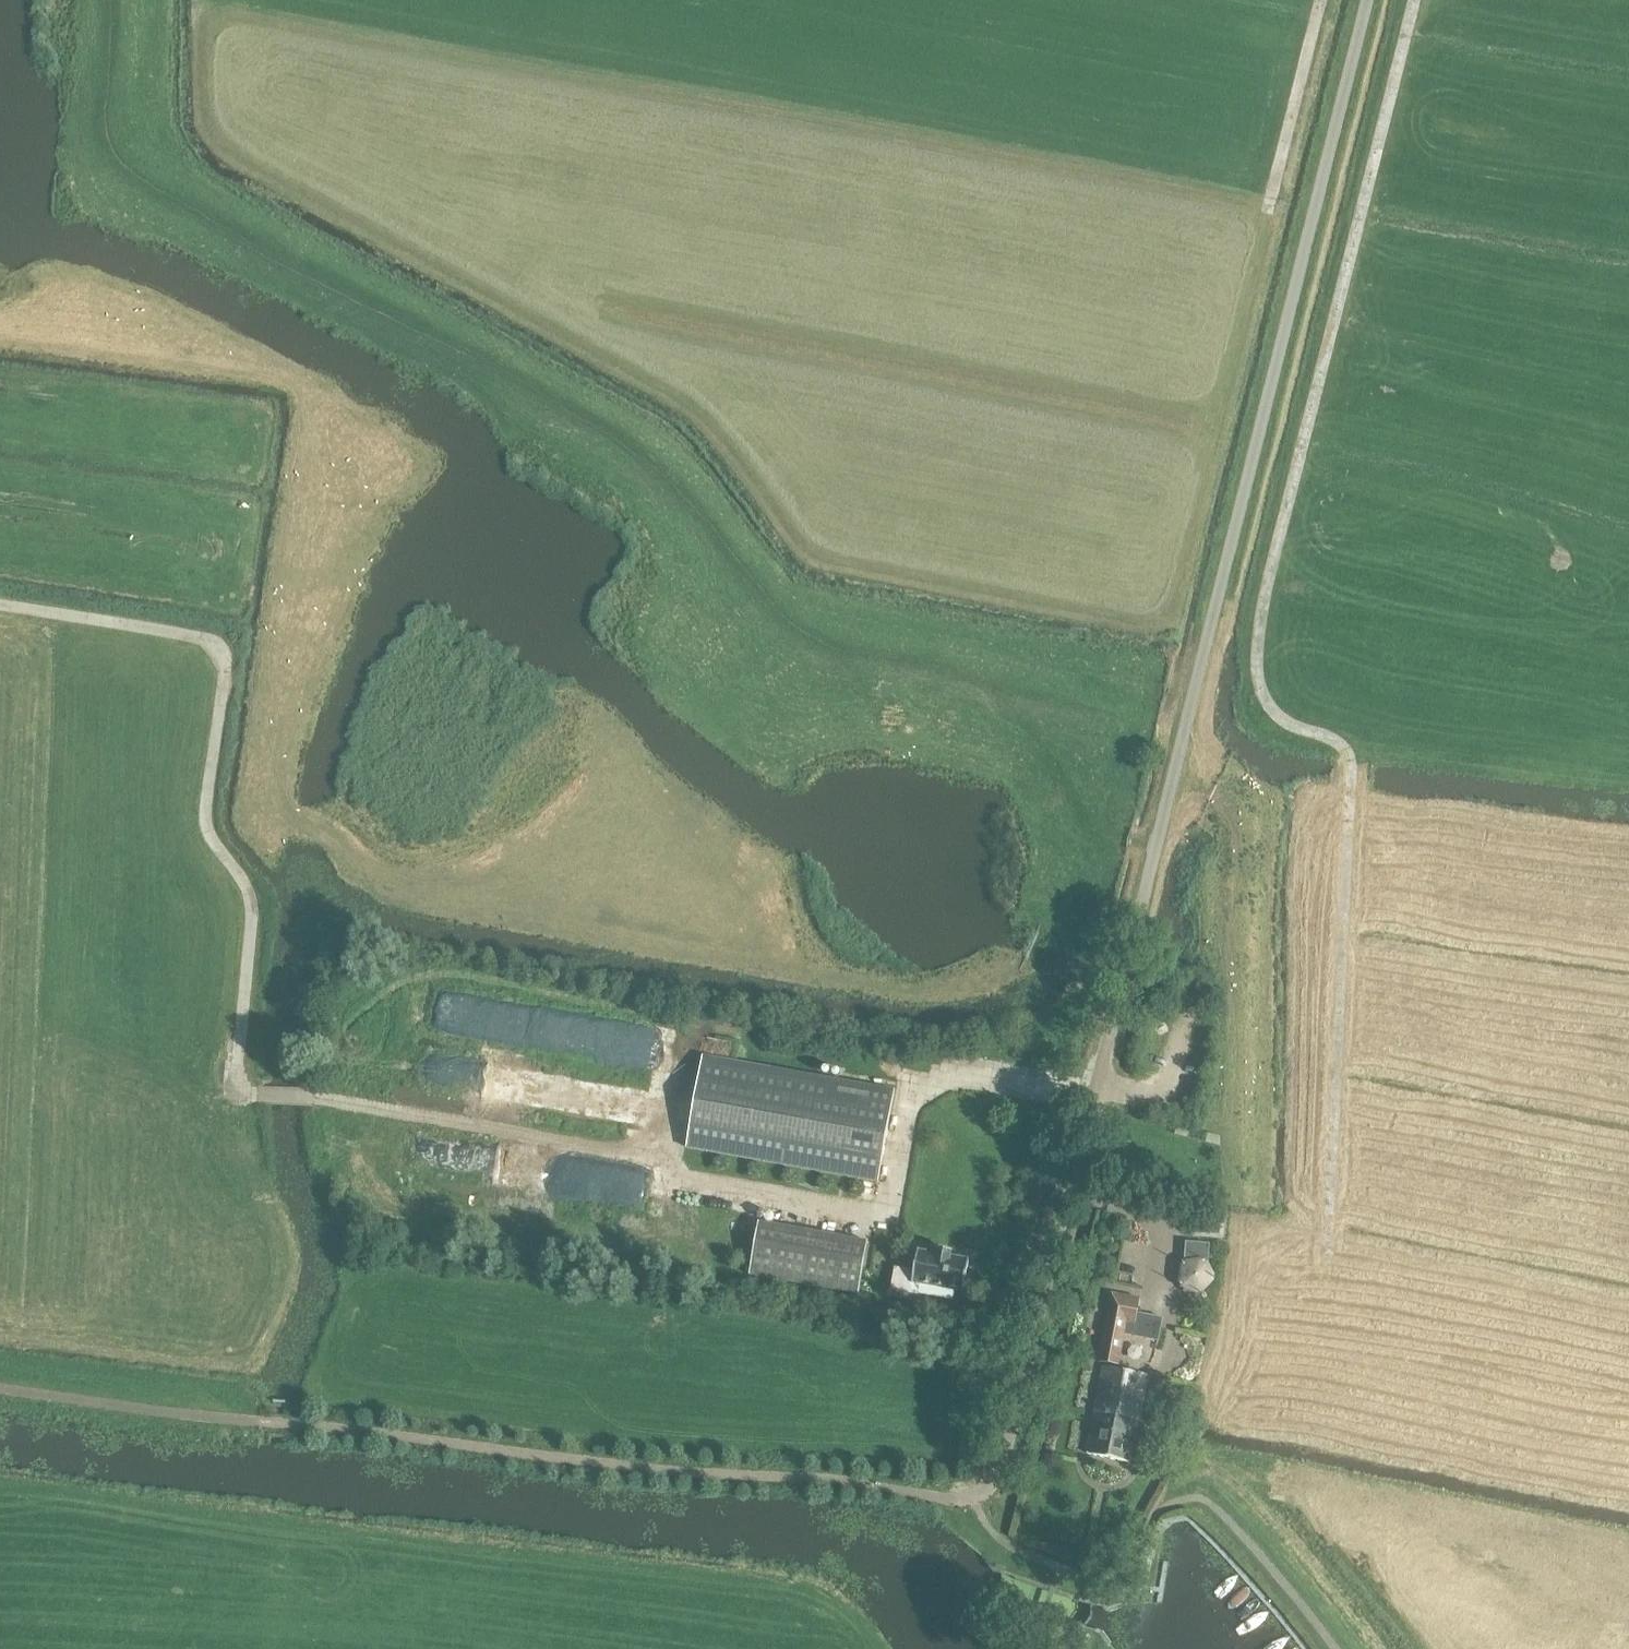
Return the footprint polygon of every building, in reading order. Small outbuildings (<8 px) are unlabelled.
[(687,1147),(879,1181),(895,1090),(703,1055),(687,1147)] [(1209,1222),(1216,1222),(1219,1222),(1219,1211),(1210,1210),(1209,1222)] [(859,1293),(868,1241),(759,1222),(750,1274),(859,1293)] [(891,1290),(950,1300),(951,1290),(962,1292),(967,1260),(919,1252),(916,1274),(894,1270),(891,1290)] [(1204,1293),(1214,1282),(1215,1281),(1216,1275),(1209,1262),(1209,1261),(1203,1258),(1186,1260),(1185,1261),(1181,1265),(1177,1282),(1181,1289),(1198,1295),(1204,1293)] [(1108,1367),(1104,1367),(1087,1454),(1130,1462),(1147,1375),(1113,1368),(1114,1364),(1118,1365),(1127,1321),(1135,1323),(1140,1298),(1113,1293),(1100,1361),(1109,1363),(1108,1367)]
